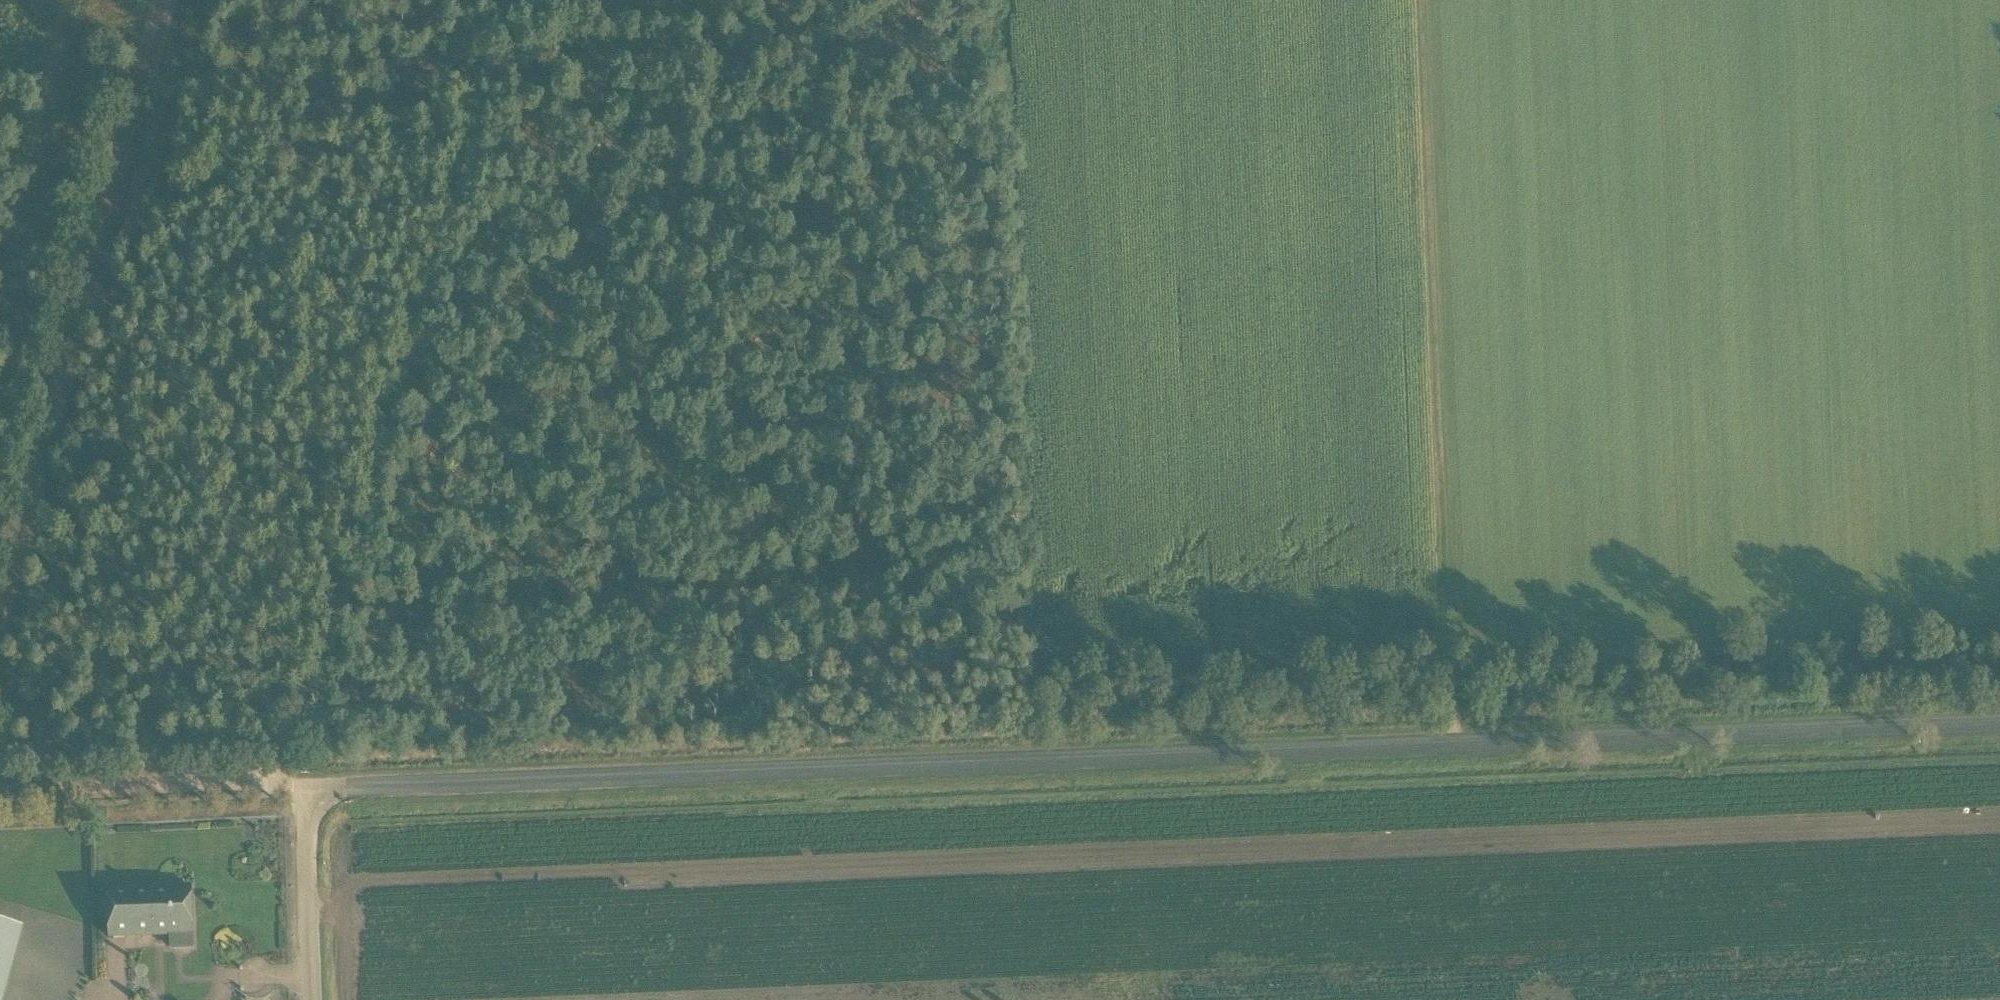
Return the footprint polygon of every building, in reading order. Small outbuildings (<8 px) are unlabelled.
[(141,889),(108,890),(109,938),(169,936),(169,948),(193,947),(193,935),(191,887),(153,889),(153,891),(141,891),(141,889)] [(22,928),(0,923),(0,999),(2,999),(22,928)]
